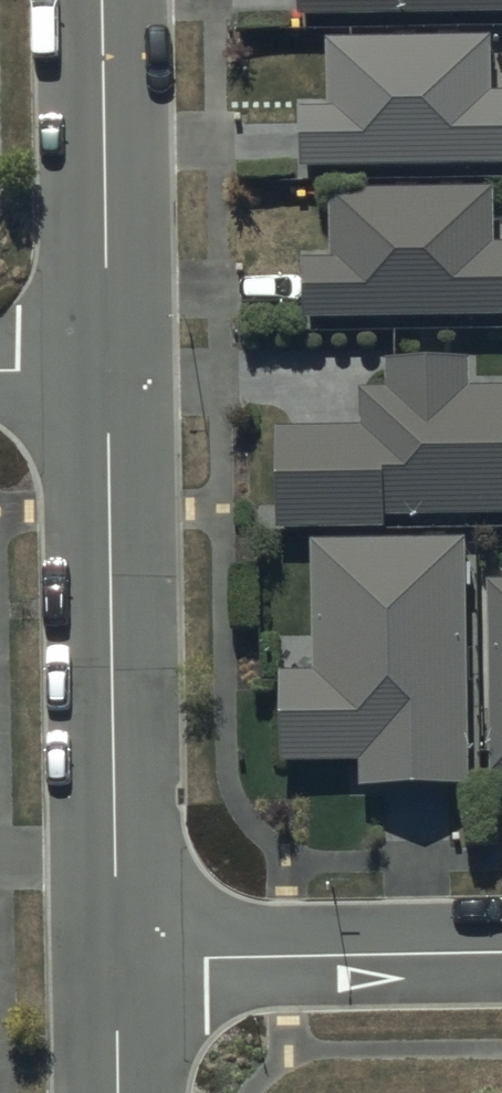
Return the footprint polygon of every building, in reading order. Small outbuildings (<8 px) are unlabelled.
[(298,15),(501,12),(501,0),(298,0),(298,15)] [(301,167),(501,164),(501,92),(491,92),(490,37),(327,40),(328,106),(300,106),(301,167)] [(303,318),(501,315),(501,243),(494,243),(493,186),(330,188),(331,257),(302,258),(303,318)] [(277,527),(386,527),(386,516),(501,514),(501,384),(467,384),(467,359),(389,359),(389,386),(360,386),(360,426),(277,426),(277,527)] [(466,538),(312,539),(314,670),(279,670),(280,763),(358,761),(358,785),(470,783),(466,538)] [(491,770),(501,770),(501,579),(491,579),(491,770)]
